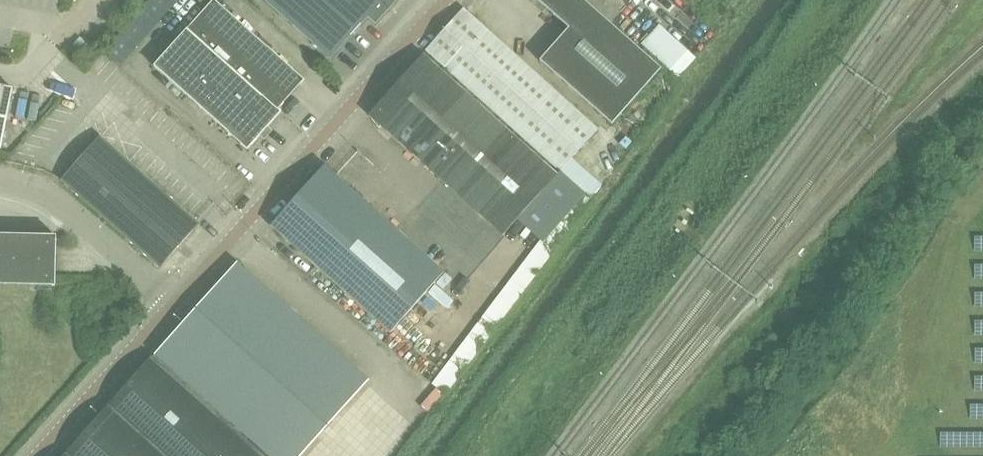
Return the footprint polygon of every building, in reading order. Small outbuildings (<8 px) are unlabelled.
[(187,30),(277,111),(278,110),(287,101),(305,80),(269,47),(268,48),(215,0),(214,0),(188,29),(187,30)] [(330,59),(383,0),(265,0),(330,59)] [(568,28),(540,60),(612,123),(661,68),(584,0),(536,0),(568,28)] [(631,0),(586,0),(611,22),(631,0)] [(464,9),(426,51),(559,171),(597,129),(472,17),(474,16),(471,14),(470,15),(464,9)] [(187,30),(154,66),(247,150),(281,113),(278,110),(277,111),(187,30)] [(503,234),(556,174),(422,55),(369,116),(503,234)] [(1,148),(13,87),(0,85),(0,148),(1,148)] [(316,131),(327,120),(319,112),(308,122),(316,131)] [(161,266),(199,223),(100,136),(62,180),(161,266)] [(391,332),(444,272),(325,165),(271,225),(391,332)] [(54,283),(55,234),(0,233),(0,281),(54,283)] [(154,352),(269,455),(297,455),(366,379),(235,262),(154,352)] [(151,355),(61,455),(265,455),(151,355)] [(368,455),(386,455),(397,450),(375,409),(350,422),(368,455)] [(328,444),(318,455),(344,455),(328,444)]
